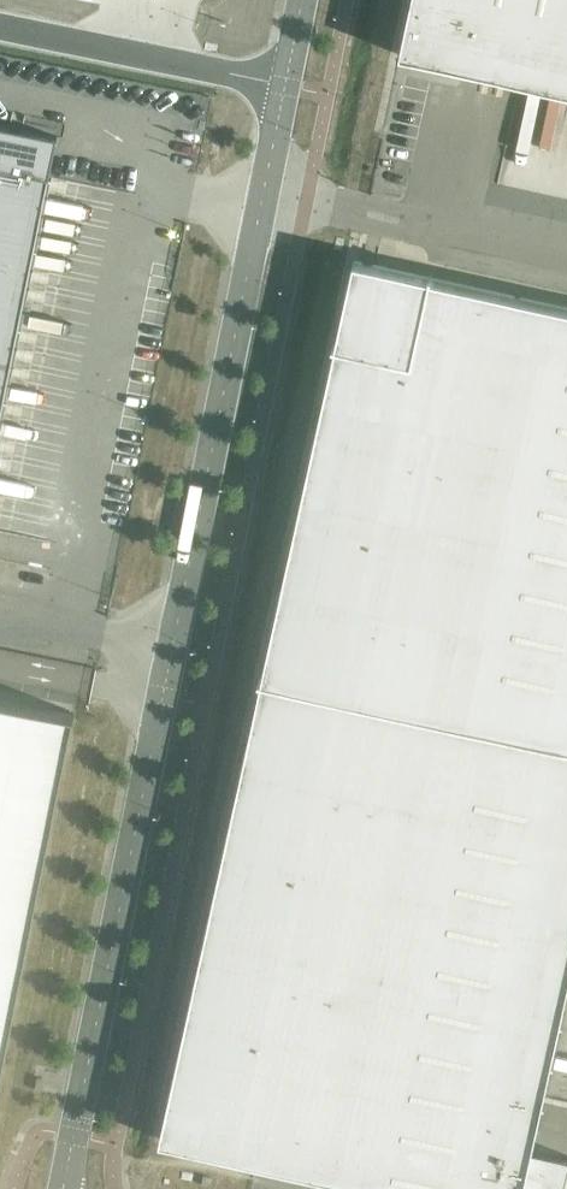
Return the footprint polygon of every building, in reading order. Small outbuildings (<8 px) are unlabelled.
[(400,54),(566,91),(566,0),(412,0),(400,54)] [(23,128),(22,128),(22,129),(11,126),(10,125),(10,126),(0,124),(0,425),(23,309),(25,303),(50,176),(58,136),(23,129),(23,128)] [(354,260),(262,677),(260,677),(259,679),(262,679),(257,699),(566,767),(566,307),(354,260)] [(74,713),(74,712),(0,697),(0,1081),(74,713)] [(566,993),(566,767),(257,699),(160,1138),(390,1188),(566,1188),(566,1187),(566,1158),(532,1150),(566,993)]
